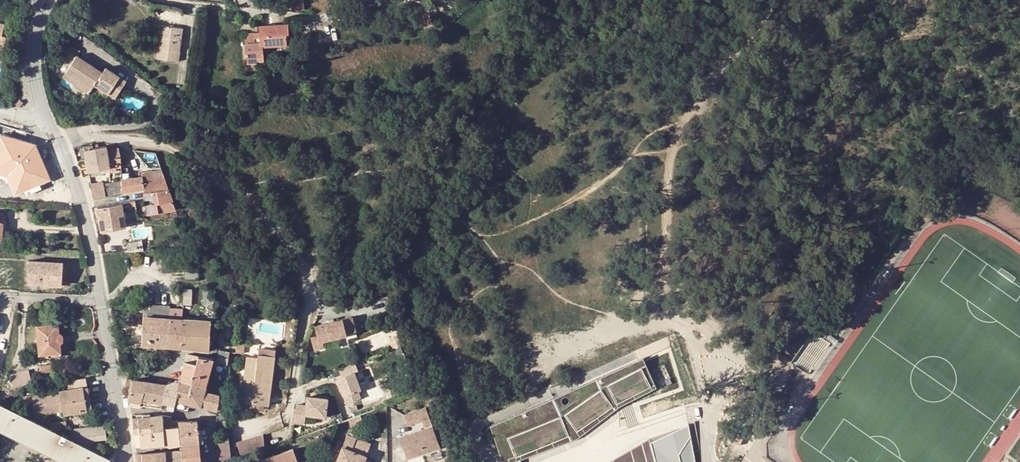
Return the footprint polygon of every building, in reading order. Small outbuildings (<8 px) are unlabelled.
[(291,2),(292,11),(304,10),(303,0),(291,0),(291,2)] [(420,16),(424,28),(432,25),(428,13),(420,16)] [(259,27),(259,33),(260,36),(254,36),(254,33),(244,34),(246,57),(247,57),(247,64),(263,62),(262,47),(286,46),(286,34),(288,34),(288,25),(259,27)] [(182,29),(162,26),(157,59),(178,62),(182,29)] [(113,90),(119,95),(127,82),(106,69),(103,74),(77,58),(80,53),(66,45),(57,58),(71,66),(66,74),(93,91),(96,87),(110,96),(113,90)] [(93,91),(66,74),(63,79),(90,96),(93,91)] [(271,78),(272,85),(275,85),(276,89),(283,88),(281,74),(276,75),(276,77),(271,78)] [(96,87),(93,91),(107,100),(110,96),(96,87)] [(113,90),(110,96),(116,100),(119,95),(113,90)] [(107,156),(106,150),(105,146),(98,147),(98,144),(84,146),(86,160),(107,156)] [(120,159),(118,148),(106,150),(107,156),(108,160),(120,159)] [(155,152),(144,151),(143,159),(158,161),(155,152)] [(107,156),(86,160),(88,172),(96,170),(109,168),(110,172),(117,171),(116,168),(121,167),(120,159),(108,160),(107,156)] [(31,173),(30,171),(21,176),(27,187),(51,175),(46,166),(31,173)] [(161,169),(141,173),(142,177),(142,180),(164,177),(161,169)] [(142,177),(121,179),(121,182),(122,193),(144,189),(142,180),(142,177)] [(144,189),(144,193),(168,188),(164,177),(142,180),(144,189)] [(121,182),(103,184),(103,187),(91,189),(93,199),(122,193),(121,182)] [(168,188),(144,193),(148,214),(175,208),(168,188)] [(136,201),(122,203),(123,209),(137,207),(136,201)] [(122,203),(96,208),(101,232),(126,228),(123,209),(122,203)] [(125,253),(143,250),(141,240),(123,242),(125,253)] [(60,277),(61,263),(28,261),(26,283),(60,286),(60,277)] [(183,288),(183,305),(191,305),(191,288),(183,288)] [(210,289),(203,289),(203,305),(214,305),(213,298),(209,298),(210,289)] [(169,307),(144,306),(141,344),(166,347),(169,312),(169,307)] [(169,312),(166,347),(180,348),(182,319),(182,308),(169,307),(169,312)] [(206,320),(182,319),(180,348),(186,348),(206,350),(209,350),(210,325),(213,325),(214,316),(207,315),(206,320)] [(317,337),(310,338),(314,351),(324,348),(322,342),(346,337),(346,335),(355,333),(351,317),(314,326),(317,337)] [(36,326),(39,355),(60,353),(58,324),(36,326)] [(813,331),(792,360),(791,361),(807,373),(809,374),(831,343),(824,339),(813,331)] [(259,348),(258,354),(275,357),(275,351),(259,348)] [(218,350),(216,363),(227,365),(230,352),(218,350)] [(247,356),(241,402),(268,406),(275,357),(258,354),(257,358),(247,356)] [(179,379),(205,387),(212,359),(187,355),(179,379)] [(494,438),(503,461),(521,461),(520,460),(578,438),(617,406),(656,389),(642,358),(628,365),(631,372),(641,367),(650,387),(615,402),(612,395),(607,399),(612,405),(577,431),(572,424),(567,428),(570,435),(517,458),(512,446),(506,449),(494,438)] [(354,365),(338,371),(341,378),(336,380),(345,405),(359,400),(357,392),(359,391),(353,374),(357,373),(354,365)] [(491,425),(490,426),(494,438),(506,449),(512,446),(517,458),(570,435),(567,428),(572,424),(577,431),(612,405),(607,399),(612,395),(615,402),(650,387),(641,367),(631,372),(628,365),(570,390),(577,404),(561,416),(553,398),(491,425)] [(9,377),(12,388),(32,382),(28,371),(9,377)] [(33,404),(35,416),(63,411),(63,413),(72,412),(72,416),(77,415),(77,411),(91,409),(86,378),(71,380),(72,389),(59,391),(59,394),(39,397),(39,395),(24,397),(25,405),(33,404)] [(126,378),(124,386),(130,387),(128,400),(129,405),(139,407),(140,405),(143,396),(145,381),(126,378)] [(173,410),(173,408),(179,379),(165,385),(162,402),(161,409),(173,410)] [(204,391),(205,387),(179,379),(173,408),(188,412),(190,404),(199,406),(204,391)] [(150,407),(152,401),(155,383),(145,381),(143,396),(140,405),(150,407)] [(155,383),(152,401),(162,402),(165,385),(155,383)] [(570,390),(553,398),(561,416),(577,404),(570,390)] [(204,391),(199,406),(220,411),(221,405),(218,404),(219,394),(204,391)] [(295,405),(292,423),(303,425),(304,415),(323,418),(326,400),(306,398),(305,406),(295,405)] [(162,402),(152,401),(150,407),(161,409),(162,402)] [(64,461),(108,461),(109,459),(99,453),(83,445),(69,438),(55,431),(52,429),(0,404),(0,430),(64,461)] [(402,437),(409,459),(443,448),(429,407),(406,415),(410,425),(424,421),(427,429),(402,437)] [(131,418),(133,427),(149,426),(148,416),(148,413),(140,413),(141,418),(131,418)] [(148,416),(149,426),(150,429),(179,426),(178,421),(178,420),(171,420),(170,416),(163,415),(148,416)] [(746,422),(740,419),(733,433),(743,438),(746,422)] [(179,426),(180,432),(198,431),(198,430),(197,420),(195,420),(178,421),(179,426)] [(50,423),(52,429),(55,431),(66,429),(65,422),(50,423)] [(98,425),(68,429),(69,438),(88,447),(91,440),(106,438),(104,425),(98,425)] [(149,426),(133,427),(136,443),(140,443),(140,446),(165,444),(169,446),(181,445),(180,432),(179,426),(150,429),(149,426)] [(653,444),(691,426),(652,439),(611,461),(657,461),(653,444)] [(691,426),(653,444),(657,461),(696,461),(691,426)] [(181,445),(181,446),(199,445),(198,431),(180,432),(181,445)] [(231,459),(228,436),(215,437),(218,460),(231,459)] [(264,450),(262,436),(237,445),(241,459),(264,450)] [(337,461),(364,461),(370,445),(347,436),(337,461)] [(182,461),(200,461),(199,445),(181,446),(181,450),(182,461)] [(293,448),(257,461),(298,461),(293,448)] [(166,461),(182,461),(181,450),(170,451),(165,452),(166,461)] [(165,452),(150,453),(150,461),(166,461),(165,452)] [(150,453),(137,454),(138,461),(150,461),(150,453)]
